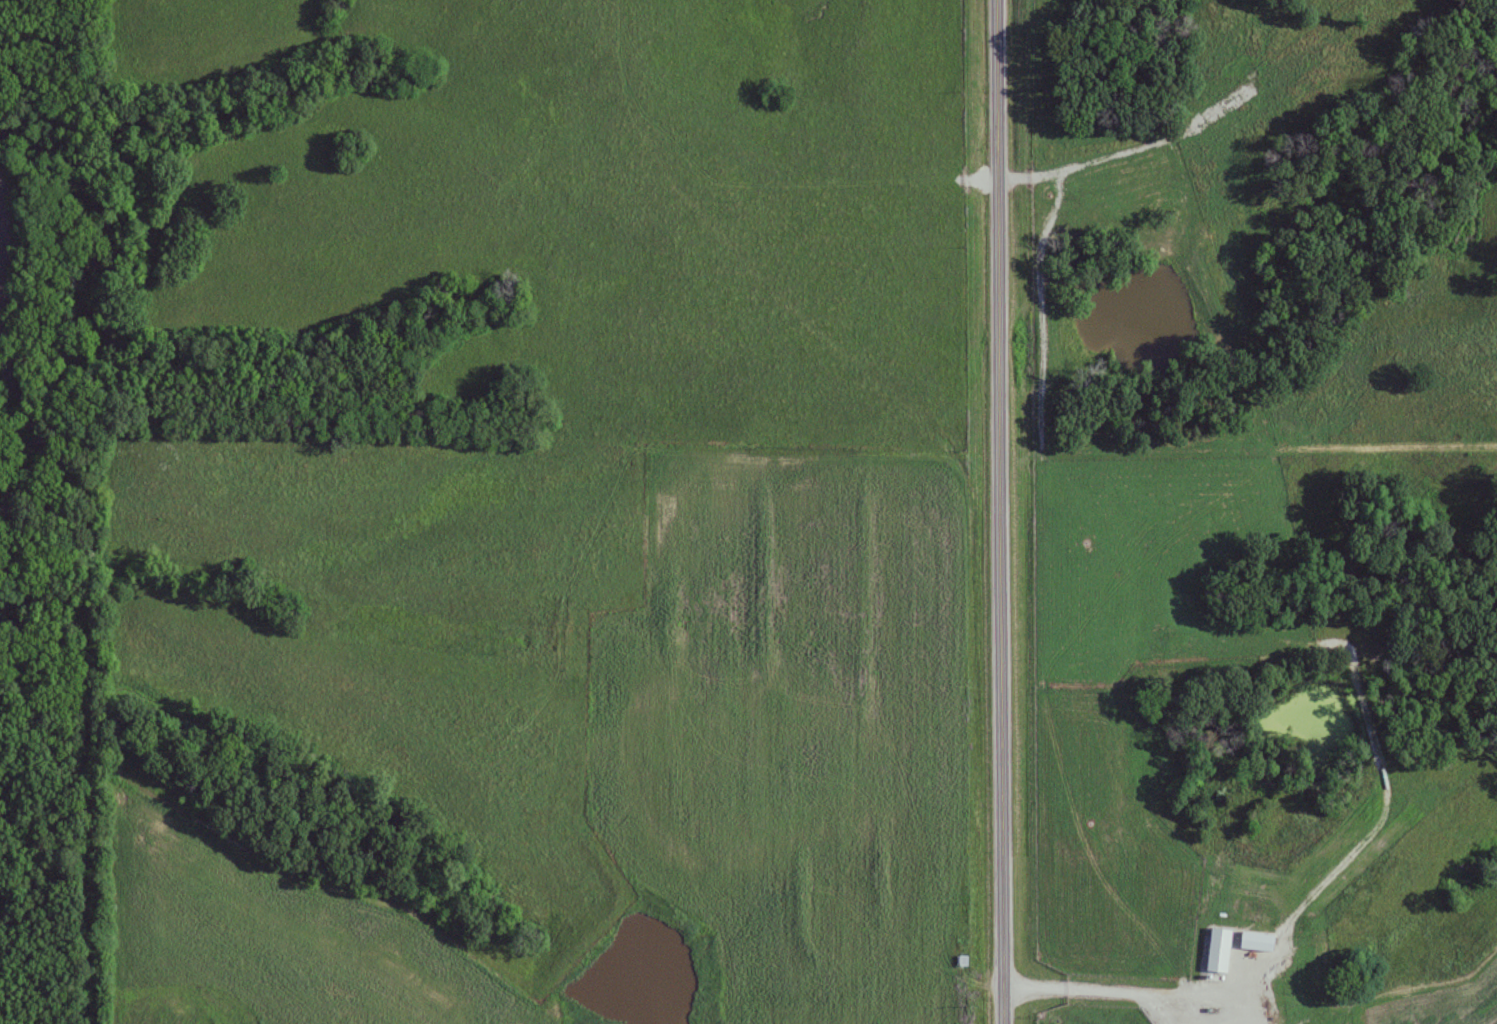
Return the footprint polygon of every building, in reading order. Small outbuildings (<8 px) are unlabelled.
[(1204,982),(1207,965),(1196,963),(1197,957),(1183,955),(1180,979),(1204,982)]
